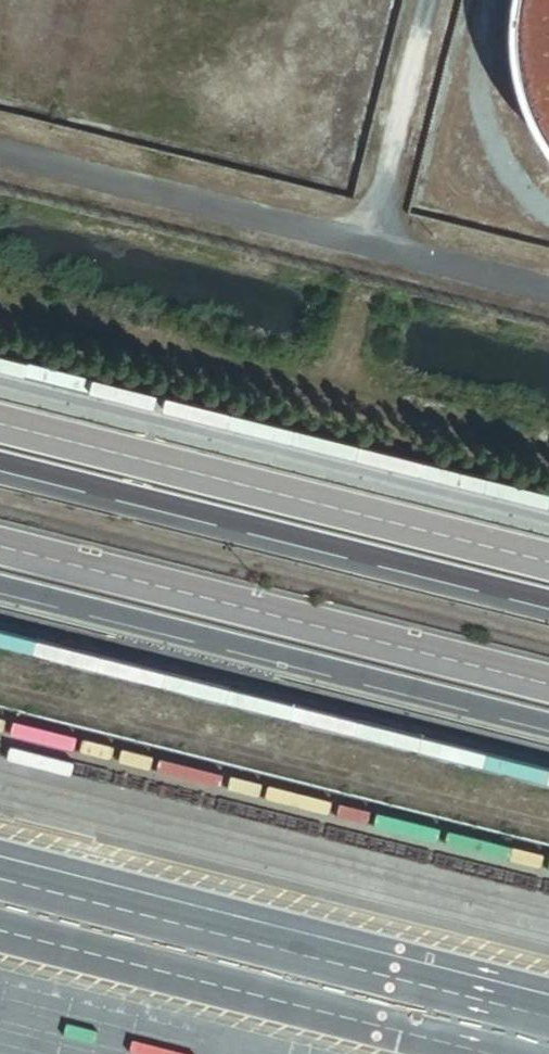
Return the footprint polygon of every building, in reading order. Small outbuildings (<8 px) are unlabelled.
[(514,8),(512,29),(512,47),(515,69),(520,90),(526,107),(534,127),(545,145),(548,151),(548,0),(515,0),(514,8)]
